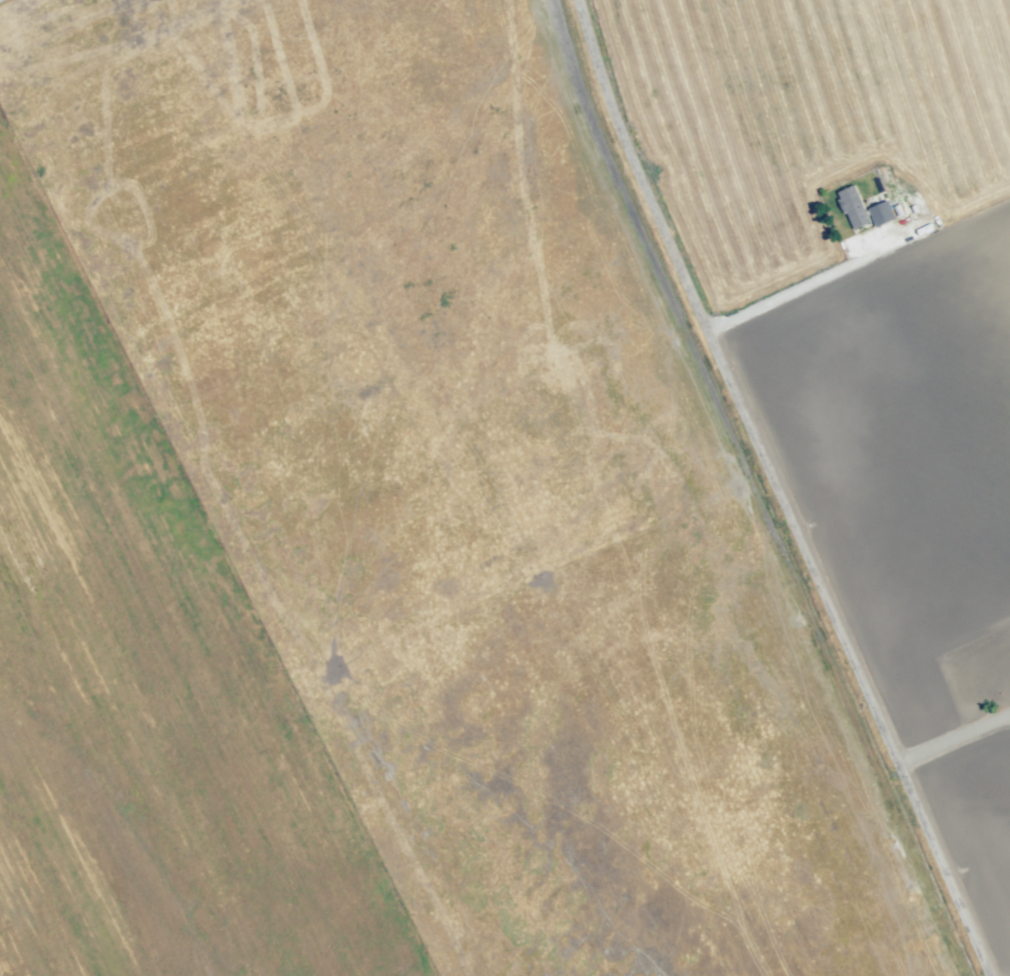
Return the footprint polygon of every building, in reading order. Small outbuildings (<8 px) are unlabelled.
[(870,223),(854,185),(836,192),(852,231),(870,223)] [(896,219),(888,200),(867,209),(874,228),(896,219)]
